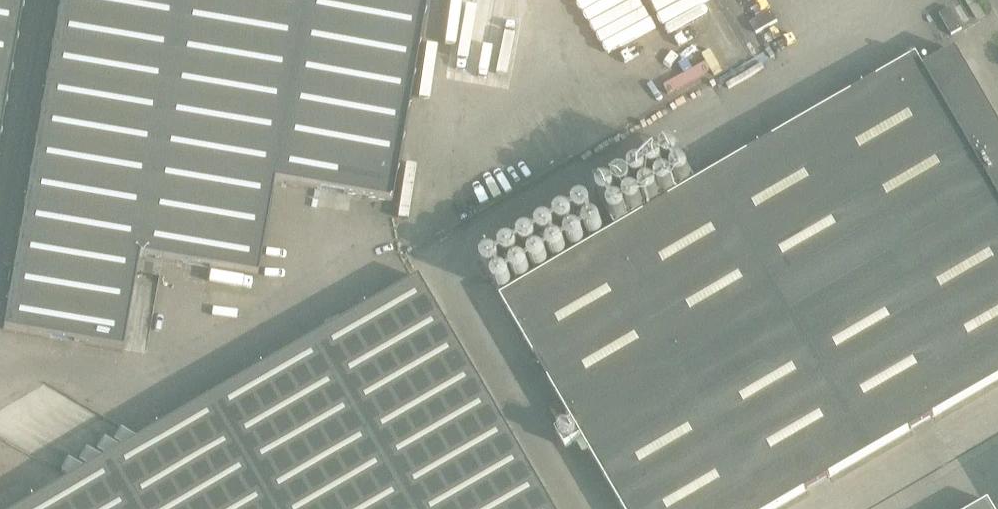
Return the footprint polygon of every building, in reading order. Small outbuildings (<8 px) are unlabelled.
[(24,0),(0,0),(0,139),(24,0)] [(3,330),(123,351),(140,256),(258,277),(274,182),(392,203),(427,0),(61,0),(3,330)] [(502,298),(573,421),(556,431),(566,448),(583,438),(610,484),(624,508),(778,508),(809,491),(836,475),(912,431),(940,415),(997,381),(997,122),(957,52),(925,70),(918,57),(848,97),(772,141),(751,153),(745,157),(699,184),(617,231),(609,235),(502,298)] [(18,508),(548,508),(416,278),(412,281),(410,278),(400,284),(401,287),(18,508)]
